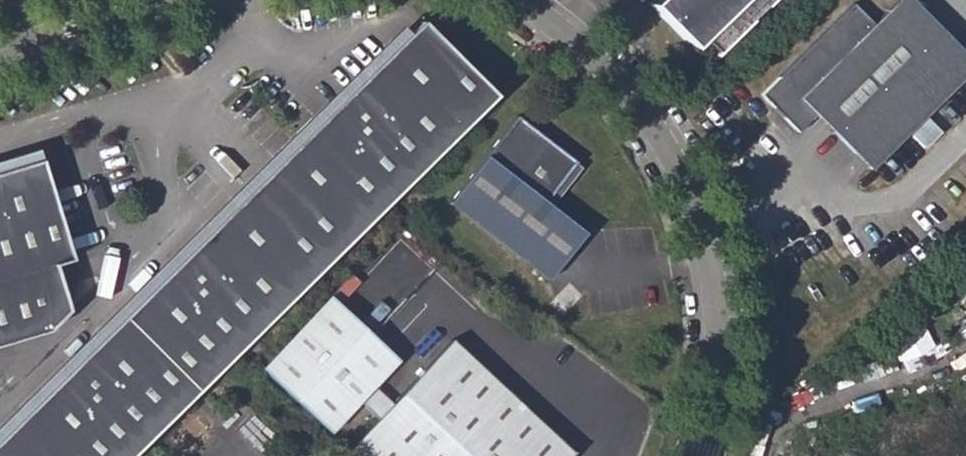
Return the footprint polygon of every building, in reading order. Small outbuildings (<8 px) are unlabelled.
[(651,4),(693,47),(702,39),(716,53),(770,0),(655,0),(651,4)] [(761,93),(797,131),(815,113),(869,168),(907,130),(923,146),(940,130),(924,113),(959,78),(907,26),(925,8),(916,0),(896,0),(875,21),(855,0),(853,0),(761,93)] [(907,26),(959,78),(965,71),(965,50),(925,8),(907,26)] [(420,19),(0,435),(0,455),(128,455),(494,94),(420,19)] [(575,160),(516,114),(448,200),(547,277),(584,230),(544,199),(575,160)] [(58,283),(29,292),(23,270),(68,257),(39,159),(0,170),(0,345),(43,332),(66,309),(58,283)] [(329,297),(260,370),(326,428),(392,359),(329,297)] [(903,359),(934,346),(920,314),(889,327),(903,359)] [(349,449),(357,455),(569,455),(573,452),(452,339),(349,449)]
